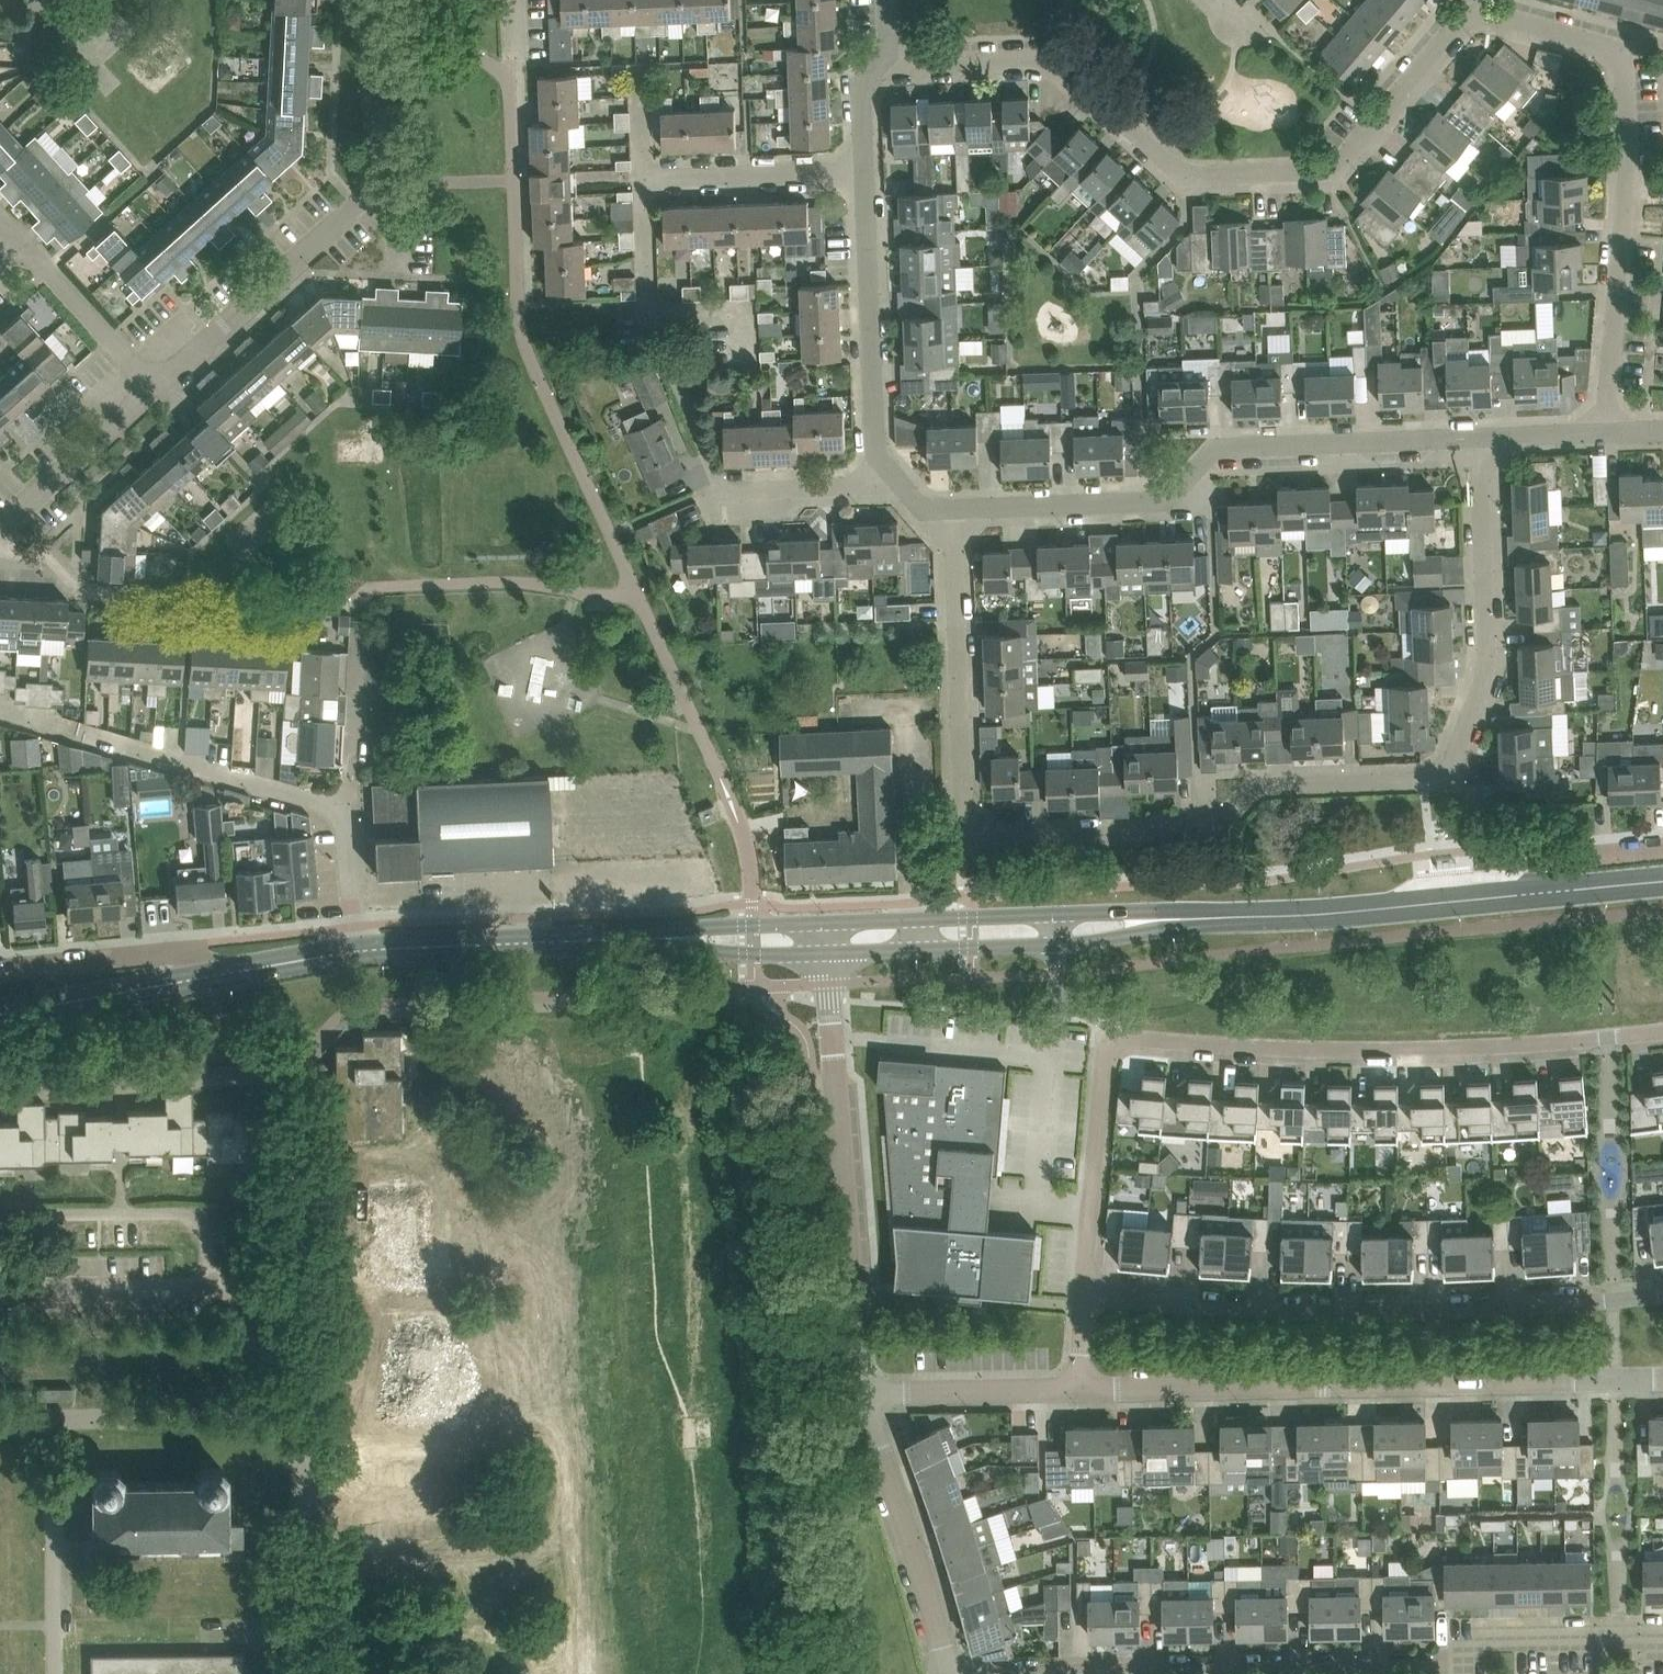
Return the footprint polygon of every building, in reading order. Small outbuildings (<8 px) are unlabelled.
[(564,15),(558,15),(551,15),(552,56),(552,58),(575,57),(574,34),(573,22),(586,22),(588,22),(588,0),(564,0),(564,15)] [(613,34),(612,0),(588,0),(588,22),(604,21),(605,35),(613,34)] [(636,20),(636,0),(612,0),(613,34),(623,34),(623,20),(636,20)] [(636,20),(651,19),(651,34),(661,33),(660,0),(636,0),(636,20)] [(684,0),(660,0),(661,33),(670,33),(669,19),(684,18),(684,0)] [(708,0),(684,0),(684,18),(698,18),(699,32),(709,32),(708,0)] [(709,32),(717,31),(717,16),(732,16),(732,0),(708,0),(709,32)] [(838,0),(798,0),(799,16),(784,16),(785,25),(786,25),(838,23),(838,0)] [(1283,15),(1299,0),(1269,0),(1283,15)] [(1304,4),(1314,14),(1321,8),(1313,0),(1308,0),(1304,4)] [(1388,44),(1404,25),(1375,0),(1366,0),(1354,15),(1388,44)] [(1414,0),(1375,0),(1404,25),(1421,5),(1414,0)] [(1598,7),(1621,13),(1625,0),(1600,0),(1598,7)] [(1621,13),(1644,20),(1649,0),(1625,0),(1621,13)] [(1644,20),(1662,25),(1662,0),(1649,0),(1644,20)] [(1307,21),(1314,14),(1304,4),(1297,11),(1307,21)] [(274,6),(273,32),(325,34),(325,23),(308,22),(309,7),(303,7),(280,6),(274,6)] [(6,29),(24,29),(25,15),(7,14),(6,29)] [(240,29),(241,20),(236,15),(226,14),(225,29),(240,29)] [(1371,63),(1388,44),(1354,15),(1337,34),(1371,63)] [(838,23),(786,25),(786,33),(799,33),(800,46),(800,49),(828,47),(839,47),(838,23)] [(324,46),(325,34),(273,32),(272,57),(307,59),(307,45),(324,46)] [(1355,82),(1371,63),(1337,34),(1321,53),(1355,82)] [(1489,52),(1475,68),(1521,107),(1538,87),(1529,79),(1537,70),(1505,43),(1494,56),(1489,52)] [(829,71),(828,47),(800,49),(800,46),(788,47),(775,48),(776,58),(789,57),(789,73),(829,71)] [(1559,72),(1564,54),(1539,47),(1535,61),(1559,72)] [(272,57),(271,82),(322,84),(323,73),(306,72),(307,59),(272,57)] [(629,72),(629,63),(614,63),(614,72),(629,72)] [(227,79),(232,79),(232,71),(227,65),(219,65),(218,78),(219,78),(227,79)] [(692,75),(701,75),(701,66),(691,66),(692,75)] [(1496,110),(1508,96),(1521,107),(1475,68),(1461,84),(1466,88),(1455,102),(1487,128),(1500,113),(1496,110)] [(790,87),(777,87),(777,97),(830,95),(829,71),(789,73),(790,87)] [(541,74),(542,98),(580,96),(580,73),(563,74),(541,74)] [(270,107),(304,109),(305,95),(322,96),(322,84),(271,82),(270,107)] [(1556,110),(1560,92),(1545,89),(1541,107),(1556,110)] [(711,94),(713,147),(738,146),(736,108),(720,108),(719,93),(711,94)] [(689,148),(713,147),(711,94),(701,94),(701,108),(688,109),(689,148)] [(665,149),(689,148),(688,109),(674,109),(673,95),(664,96),(664,111),(663,111),(665,149)] [(831,119),(830,95),(777,97),(775,97),(775,104),(790,104),(791,120),(831,119)] [(543,121),(581,120),(580,96),(542,98),(543,121)] [(1007,149),(1029,148),(1032,142),(1048,124),(1042,118),(1031,119),(1030,97),(1005,98),(1006,119),(1006,135),(1007,135),(1007,149)] [(969,137),(970,150),(995,150),(995,151),(1007,150),(1007,149),(1007,135),(1006,135),(1006,119),(994,120),(993,98),(968,99),(969,121),(968,121),(969,137)] [(71,116),(82,107),(75,99),(64,109),(71,116)] [(931,101),(931,122),(932,138),(957,137),(959,190),(972,189),(970,150),(969,137),(968,121),(957,121),(956,100),(931,101)] [(895,140),(920,139),(920,153),(933,152),(932,138),(931,122),(920,123),(919,101),(893,102),(895,140)] [(1439,110),(1426,126),(1459,154),(1471,140),(1475,143),(1487,128),(1455,102),(1444,114),(1439,110)] [(302,149),(304,109),(270,107),(269,134),(302,149)] [(631,120),(630,110),(616,111),(616,120),(631,120)] [(75,120),(81,127),(92,117),(85,111),(75,120)] [(87,134),(98,124),(92,117),(81,127),(87,134)] [(1522,129),(1533,137),(1534,135),(1542,126),(1531,117),(1522,129)] [(832,142),(831,119),(791,120),(792,133),(779,134),(779,143),(794,143),(794,144),(832,142)] [(532,122),(533,147),(571,145),(571,122),(581,122),(581,120),(543,121),(532,122)] [(616,120),(616,130),(631,129),(631,120),(616,120)] [(1037,155),(1028,165),(1032,178),(1044,165),(1062,182),(1052,193),(1073,170),(1074,170),(1085,158),(1099,142),(1081,125),(1066,141),(1057,133),(1048,124),(1032,142),(1029,148),(1037,155)] [(1459,154),(1426,126),(1412,142),(1417,146),(1406,159),(1438,186),(1451,171),(1447,168),(1459,154)] [(24,145),(7,127),(0,134),(0,167),(24,145)] [(272,176),(302,149),(269,134),(249,151),(272,176)] [(53,153),(36,135),(24,145),(0,167),(0,173),(6,180),(1,185),(9,193),(53,153)] [(1534,135),(1533,137),(1527,144),(1533,149),(1540,140),(1534,135)] [(1074,188),(1091,205),(1101,195),(1127,167),(1108,150),(1093,166),(1085,158),(1100,142),(1099,142),(1085,158),(1074,170),(1073,170),(1052,193),(1061,201),(1074,188)] [(572,170),(571,145),(533,147),(534,172),(572,170)] [(176,146),(171,152),(176,158),(182,152),(176,146)] [(115,164),(125,155),(119,148),(109,158),(115,164)] [(261,186),(272,176),(249,151),(230,168),(265,206),(273,199),(261,186)] [(1563,152),(1543,153),(1544,174),(1528,175),(1529,195),(1546,195),(1546,201),(1565,200),(1564,190),(1583,189),(1583,195),(1589,195),(1588,173),(1564,174),(1563,152)] [(21,197),(30,207),(70,172),(53,153),(9,193),(16,201),(21,197)] [(121,171),(131,162),(125,155),(115,164),(121,171)] [(1492,178),(1505,161),(1497,155),(1484,172),(1492,178)] [(632,158),(618,159),(618,168),(633,168),(632,158)] [(1390,168),(1376,184),(1409,212),(1421,198),(1425,201),(1438,186),(1406,159),(1395,173),(1390,168)] [(1110,203),(1128,220),(1139,209),(1154,192),(1136,175),(1121,192),(1112,184),(1127,167),(1101,195),(1091,205),(1101,214),(1110,203)] [(230,168),(212,185),(235,210),(245,201),(256,214),(265,206),(230,168)] [(35,221),(43,230),(90,187),(73,169),(70,172),(30,207),(40,217),(35,221)] [(535,193),(539,193),(573,191),(572,177),(572,170),(534,172),(534,178),(535,193)] [(934,172),(915,173),(916,192),(935,192),(934,172)] [(164,190),(174,182),(166,173),(156,182),(164,190)] [(999,189),(1010,189),(1010,180),(999,181),(999,189)] [(1356,218),(1373,233),(1388,245),(1401,229),(1397,226),(1409,212),(1376,184),(1363,200),(1368,205),(1356,218)] [(224,219),(235,210),(212,185),(193,201),(228,240),(236,232),(224,219)] [(1453,195),(1468,208),(1476,198),(1461,185),(1453,195)] [(90,187),(43,230),(50,238),(55,234),(64,244),(104,209),(88,191),(91,188),(90,187)] [(1000,189),(1000,202),(1019,201),(1018,188),(1000,189)] [(987,203),(987,206),(1001,205),(1000,202),(1000,189),(986,190),(987,203)] [(1526,201),(1528,230),(1555,229),(1555,218),(1584,216),(1584,196),(1589,195),(1583,195),(1583,189),(1564,190),(1565,200),(1546,201),(1546,195),(1529,195),(1529,197),(1526,201)] [(634,199),(634,190),(619,190),(619,200),(634,199)] [(955,228),(954,215),(954,208),(959,207),(958,190),(935,192),(916,192),(901,193),(902,218),(924,217),(925,229),(955,228)] [(573,191),(539,193),(535,193),(536,218),(574,217),(573,191)] [(785,201),(787,239),(787,252),(826,251),(826,238),(811,238),(809,200),(785,201)] [(193,201),(174,218),(198,244),(208,235),(219,247),(228,240),(193,201)] [(763,240),(786,239),(787,239),(785,201),(761,202),(763,240)] [(1128,239),(1146,256),(1181,218),(1163,201),(1148,217),(1139,209),(1128,220),(1119,230),(1128,239)] [(1437,221),(1450,232),(1467,211),(1466,211),(1454,201),(1437,221)] [(761,202),(737,203),(739,241),(763,240),(761,202)] [(713,204),(715,242),(739,241),(737,203),(713,204)] [(691,243),(715,242),(713,204),(689,205),(691,243)] [(667,244),(691,243),(689,205),(665,206),(667,244)] [(575,240),(574,217),(536,218),(537,243),(548,243),(575,242),(575,240)] [(1307,218),(1309,261),(1309,275),(1331,274),(1334,269),(1334,265),(1348,265),(1347,245),(1346,223),(1328,224),(1328,217),(1307,218)] [(187,253),(198,244),(174,218),(156,235),(190,273),(199,266),(187,253)] [(1290,262),(1309,261),(1307,218),(1286,219),(1286,226),(1269,226),(1271,268),(1291,267),(1290,262)] [(111,220),(101,229),(105,233),(86,251),(93,258),(101,250),(118,269),(138,251),(111,220)] [(1214,265),(1233,264),(1231,221),(1210,222),(1210,229),(1192,229),(1192,233),(1186,234),(1178,243),(1179,268),(1193,267),(1194,271),(1214,271),(1214,265)] [(1231,221),(1233,264),(1251,263),(1251,269),(1271,268),(1269,226),(1252,227),(1252,221),(1231,221)] [(904,267),(962,264),(961,240),(955,241),(955,228),(925,229),(925,242),(903,242),(904,267)] [(620,229),(621,239),(636,238),(635,229),(620,229)] [(1540,263),(1541,269),(1559,268),(1559,258),(1577,257),(1577,263),(1583,263),(1582,241),(1560,242),(1555,242),(1554,230),(1555,230),(1555,229),(1528,230),(1526,230),(1527,242),(1517,242),(1517,244),(1518,264),(1540,263)] [(182,281),(190,273),(156,235),(138,251),(162,276),(171,268),(182,281)] [(636,247),(636,238),(621,239),(621,247),(636,247)] [(549,266),(587,265),(586,240),(575,240),(575,242),(548,243),(549,266)] [(1083,258),(1073,249),(1062,261),(1076,274),(1088,262),(1083,258)] [(1003,250),(996,250),(991,256),(991,263),(1004,262),(1003,250)] [(161,277),(162,276),(138,251),(118,269),(135,287),(127,295),(133,302),(152,285),(157,290),(165,282),(161,277)] [(1559,258),(1559,268),(1541,269),(1540,263),(1518,264),(1518,265),(1509,265),(1510,284),(1495,285),(1495,300),(1537,299),(1536,286),(1557,285),(1579,285),(1578,264),(1583,263),(1577,263),(1577,257),(1559,258)] [(1380,268),(1387,282),(1403,274),(1396,260),(1380,268)] [(927,290),(928,302),(957,301),(956,266),(962,266),(962,264),(904,267),(905,291),(927,290)] [(587,265),(549,266),(550,290),(588,288),(587,265)] [(1451,298),(1449,266),(1436,266),(1437,299),(1451,298)] [(828,277),(827,267),(812,268),(813,278),(828,277)] [(1366,290),(1376,286),(1370,269),(1360,272),(1366,290)] [(774,285),(773,276),(758,277),(759,286),(774,285)] [(1175,277),(1160,285),(1161,298),(1164,298),(1181,288),(1175,278),(1175,277)] [(741,297),(741,282),(731,283),(732,298),(741,297)] [(741,297),(750,297),(750,282),(741,282),(741,297)] [(1283,282),(1271,283),(1271,301),(1271,302),(1284,302),(1283,282)] [(802,285),(803,309),(841,307),(840,283),(802,285)] [(1271,301),(1271,283),(1260,283),(1261,302),(1271,301)] [(685,300),(694,299),(693,284),(684,285),(685,300)] [(694,299),(703,299),(702,284),(693,284),(694,299)] [(1411,296),(1424,296),(1424,284),(1411,284),(1411,296)] [(759,286),(759,295),(765,295),(774,295),(774,285),(759,286)] [(1386,293),(1389,298),(1389,299),(1394,301),(1399,301),(1399,286),(1386,293)] [(638,297),(638,288),(623,288),(623,298),(638,297)] [(360,329),(360,347),(385,348),(388,290),(376,289),(376,296),(363,295),(361,329),(360,329)] [(385,348),(410,350),(413,298),(398,297),(398,290),(388,290),(385,348)] [(426,298),(413,298),(410,350),(435,351),(438,292),(426,292),(426,298)] [(438,292),(435,351),(460,352),(462,322),(462,300),(448,299),(448,293),(438,292)] [(321,293),(291,320),(315,347),(334,330),(336,328),(321,293)] [(321,293),(336,328),(334,330),(340,346),(360,347),(360,329),(361,329),(363,295),(321,293)] [(1383,342),(1381,303),(1381,297),(1381,296),(1364,306),(1366,343),(1366,356),(1368,356),(1380,355),(1380,342),(1383,342)] [(1145,310),(1146,310),(1161,309),(1161,298),(1145,299),(1145,310)] [(990,309),(1004,309),(1004,300),(989,300),(990,309)] [(957,301),(928,302),(928,315),(906,315),(907,340),(959,338),(958,317),(944,317),(944,314),(958,314),(957,301)] [(25,356),(44,338),(27,320),(36,312),(29,305),(10,322),(6,317),(0,322),(0,328),(24,355),(25,356)] [(1445,306),(1435,306),(1435,314),(1445,314),(1445,306)] [(291,320),(280,307),(271,315),(283,328),(273,337),(297,363),(315,347),(291,320)] [(842,331),(841,307),(803,309),(804,333),(842,331)] [(1161,309),(1146,310),(1146,317),(1149,317),(1150,332),(1174,332),(1174,319),(1174,314),(1161,314),(1161,309)] [(760,311),(760,320),(775,319),(775,310),(760,311)] [(1255,311),(1244,312),(1245,327),(1255,327),(1255,311)] [(1217,313),(1208,313),(1209,329),(1218,329),(1217,313)] [(1537,325),(1503,327),(1503,339),(1537,338),(1537,325)] [(1271,348),(1292,346),(1291,329),(1270,331),(1271,348)] [(25,356),(48,381),(52,386),(61,378),(57,373),(76,356),(69,349),(53,331),(44,338),(25,356)] [(843,356),(842,331),(804,333),(805,358),(843,356)] [(1489,333),(1489,334),(1489,347),(1470,348),(1471,362),(1464,362),(1465,380),(1476,380),(1476,398),(1470,398),(1470,399),(1470,405),(1493,404),(1492,371),(1504,371),(1503,342),(1503,332),(1489,333)] [(251,334),(243,340),(279,380),(297,363),(273,337),(262,346),(251,334)] [(962,350),(985,349),(984,336),(961,337),(962,350)] [(1545,336),(1538,337),(1538,341),(1538,353),(1538,359),(1532,359),(1533,377),(1543,377),(1544,395),(1538,396),(1538,397),(1538,402),(1561,401),(1560,389),(1576,389),(1575,376),(1590,375),(1593,349),(1574,349),(1574,357),(1559,358),(1559,348),(1545,336)] [(1448,369),(1448,378),(1449,400),(1470,399),(1470,398),(1476,398),(1476,380),(1465,380),(1464,362),(1471,362),(1470,348),(1469,337),(1447,338),(1447,337),(1435,337),(1435,345),(1436,383),(1437,383),(1436,369),(1448,369)] [(959,338),(907,340),(908,364),(930,364),(931,375),(960,374),(959,338)] [(243,340),(234,349),(245,362),(236,370),(260,397),(279,380),(243,340)] [(1007,341),(994,342),(994,360),(1008,359),(1007,341)] [(1538,353),(1538,341),(1503,342),(1504,371),(1516,371),(1517,398),(1538,397),(1538,396),(1544,395),(1543,377),(1533,377),(1532,359),(1538,359),(1538,353)] [(1356,374),(1367,374),(1366,343),(1354,344),(1355,371),(1331,372),(1333,410),(1357,409),(1356,374)] [(1423,351),(1402,351),(1403,364),(1397,364),(1397,383),(1408,382),(1408,401),(1402,401),(1402,402),(1403,402),(1403,407),(1426,406),(1425,384),(1436,383),(1435,345),(1423,345),(1423,351)] [(761,350),(762,359),(777,358),(776,349),(761,350)] [(1270,362),(1258,362),(1260,413),(1284,412),(1283,390),(1296,390),(1294,359),(1293,350),(1269,350),(1270,362)] [(1382,403),(1402,402),(1402,401),(1408,401),(1408,382),(1397,383),(1397,364),(1403,364),(1402,351),(1402,359),(1380,360),(1382,403)] [(48,381),(25,356),(24,355),(6,372),(41,411),(50,403),(38,390),(48,381)] [(1260,413),(1258,362),(1258,358),(1221,359),(1221,363),(1222,392),(1234,392),(1235,414),(1260,413)] [(794,359),(780,359),(780,371),(794,370),(794,359)] [(1294,359),(1296,390),(1307,389),(1308,411),(1333,410),(1331,372),(1307,373),(1307,359),(1294,359)] [(1221,363),(1209,363),(1209,377),(1185,378),(1187,416),(1211,415),(1210,393),(1222,392),(1221,363)] [(1187,416),(1185,378),(1185,364),(1149,366),(1148,366),(1149,395),(1161,395),(1162,417),(1187,416)] [(257,415),(256,414),(249,407),(259,397),(260,397),(236,370),(225,380),(214,367),(206,374),(249,422),(257,415)] [(654,367),(636,375),(649,405),(667,397),(654,367)] [(1025,369),(1024,385),(1062,386),(1062,370),(1025,369)] [(633,371),(616,377),(630,412),(646,406),(633,371)] [(1133,371),(1116,372),(1117,388),(1131,388),(1131,378),(1134,378),(1133,371)] [(0,377),(0,402),(11,415),(22,405),(33,418),(41,411),(6,372),(0,377)] [(208,395),(198,405),(206,414),(230,440),(232,439),(231,439),(249,422),(206,374),(197,382),(208,395)] [(709,392),(730,391),(730,374),(709,375),(709,392)] [(960,374),(931,375),(931,388),(953,387),(961,387),(960,374)] [(396,383),(395,402),(406,403),(407,383),(396,383)] [(382,388),(373,387),(372,401),(381,402),(382,388)] [(303,398),(316,412),(327,402),(315,388),(303,398)] [(382,388),(381,402),(390,402),(391,388),(382,388)] [(422,403),(431,404),(432,390),(423,389),(422,403)] [(431,404),(440,404),(441,390),(432,390),(431,404)] [(800,448),(823,447),(822,409),(806,410),(806,394),(797,395),(797,410),(796,410),(796,422),(799,422),(800,448)] [(835,409),(822,409),(823,447),(847,447),(845,408),(844,408),(844,394),(834,394),(835,409)] [(772,407),(772,399),(772,396),(763,396),(763,408),(772,407)] [(0,402),(0,439),(4,444),(13,436),(1,424),(11,415),(0,402)] [(283,422),(295,435),(312,420),(300,406),(283,422)] [(751,461),(776,460),(774,408),(772,407),(763,408),(763,423),(750,423),(751,461)] [(800,459),(800,448),(799,422),(796,422),(783,422),(782,407),(774,408),(776,460),(800,459)] [(1004,474),(1029,473),(1027,416),(1026,416),(1026,420),(1003,420),(1003,408),(990,409),(991,441),(1003,441),(1004,474)] [(662,418),(653,422),(647,409),(624,419),(636,447),(638,446),(654,484),(685,471),(662,418)] [(736,423),(735,409),(726,409),(726,424),(725,424),(727,462),(751,461),(750,423),(736,423)] [(978,423),(954,425),(955,463),(980,462),(979,442),(991,441),(990,409),(977,410),(978,423)] [(230,440),(206,414),(189,429),(208,451),(212,457),(210,458),(216,464),(235,446),(230,440)] [(1076,419),(1063,419),(1065,449),(1077,449),(1077,471),(1102,470),(1100,414),(1076,415),(1076,419)] [(1137,417),(1124,417),(1113,418),(1113,431),(1101,432),(1100,414),(1102,470),(1126,469),(1125,447),(1138,446),(1137,417)] [(1052,450),(1065,449),(1063,419),(1051,420),(1039,420),(1039,416),(1027,416),(1029,473),(1053,472),(1052,450)] [(263,440),(275,453),(295,435),(283,422),(263,440)] [(931,463),(955,463),(954,425),(929,426),(931,463)] [(194,473),(210,458),(212,457),(208,451),(189,429),(178,440),(166,427),(158,434),(194,473)] [(161,454),(151,463),(175,490),(194,473),(158,434),(150,442),(161,454)] [(247,462),(255,471),(269,459),(261,450),(247,462)] [(129,460),(120,468),(132,481),(133,480),(157,506),(175,490),(151,463),(141,473),(129,460)] [(1621,473),(1622,490),(1622,516),(1643,516),(1643,515),(1649,515),(1649,496),(1638,497),(1638,478),(1644,478),(1644,472),(1621,473)] [(1608,474),(1595,475),(1596,502),(1610,502),(1609,477),(1608,474)] [(1550,487),(1557,487),(1557,476),(1514,478),(1515,507),(1551,506),(1550,487)] [(1662,544),(1662,477),(1644,478),(1638,478),(1638,497),(1649,496),(1649,515),(1643,515),(1643,516),(1643,521),(1644,545),(1662,544)] [(133,480),(132,481),(102,508),(138,523),(157,506),(133,480)] [(1387,536),(1402,535),(1411,535),(1410,519),(1411,519),(1409,489),(1410,489),(1410,482),(1385,483),(1387,536)] [(1360,499),(1347,499),(1348,528),(1347,528),(1347,540),(1363,539),(1363,537),(1387,536),(1385,483),(1359,484),(1360,499)] [(1306,486),(1308,524),(1333,522),(1333,529),(1347,528),(1348,528),(1347,499),(1332,500),(1331,485),(1306,486)] [(1282,525),(1283,525),(1284,537),(1307,536),(1307,524),(1308,524),(1306,486),(1280,487),(1281,501),(1282,525)] [(1415,555),(1416,569),(1448,568),(1447,554),(1443,555),(1443,554),(1426,554),(1425,531),(1435,530),(1435,525),(1437,525),(1435,488),(1410,489),(1409,489),(1411,519),(1410,519),(1411,535),(1412,555),(1415,555)] [(219,503),(228,513),(241,502),(233,491),(219,503)] [(1256,502),(1258,538),(1257,538),(1258,554),(1259,554),(1285,553),(1284,537),(1283,525),(1282,525),(1281,501),(1256,502)] [(1236,539),(1257,538),(1258,538),(1256,502),(1231,503),(1232,528),(1218,528),(1220,579),(1235,579),(1234,552),(1237,552),(1236,539)] [(1531,534),(1532,545),(1560,544),(1560,524),(1552,524),(1551,506),(1515,507),(1516,534),(1531,534)] [(203,518),(211,527),(212,528),(224,517),(215,507),(203,518)] [(102,508),(100,548),(135,550),(138,523),(102,508)] [(718,577),(717,541),(690,542),(674,543),(668,528),(682,522),(677,509),(651,520),(657,533),(659,532),(667,552),(672,552),(673,570),(691,570),(692,578),(718,577)] [(875,558),(890,558),(912,557),(911,541),(900,542),(899,521),(873,522),(875,558)] [(836,574),(849,574),(876,573),(875,558),(873,522),(847,523),(848,546),(835,546),(836,574)] [(191,533),(197,540),(206,532),(200,525),(191,533)] [(1607,529),(1599,529),(1594,535),(1594,543),(1608,542),(1607,529)] [(836,574),(835,546),(822,547),(821,536),(795,537),(797,574),(815,573),(815,598),(837,597),(837,585),(836,574)] [(756,549),(758,594),(785,593),(797,592),(797,574),(795,537),(769,538),(769,549),(756,549)] [(1169,539),(1171,591),(1172,591),(1172,589),(1197,588),(1197,579),(1211,579),(1210,553),(1196,553),(1195,538),(1169,539)] [(1148,591),(1171,591),(1169,539),(1146,540),(1148,591)] [(718,577),(730,576),(731,595),(758,594),(756,549),(743,550),(743,540),(717,541),(718,577)] [(1122,592),(1148,591),(1146,540),(1119,541),(1120,556),(1105,557),(1106,582),(1107,598),(1122,597),(1122,592)] [(1610,541),(1612,585),(1629,584),(1628,540),(1610,541)] [(1065,544),(1068,596),(1094,595),(1093,583),(1106,582),(1105,557),(1092,557),(1091,543),(1065,544)] [(1040,547),(1024,547),(1025,575),(1026,575),(1027,599),(1046,598),(1045,579),(1067,578),(1067,596),(1068,596),(1065,544),(1040,545),(1040,547)] [(1560,544),(1532,545),(1532,560),(1518,560),(1519,587),(1554,586),(1553,567),(1562,567),(1560,544)] [(100,548),(83,547),(82,559),(99,560),(99,574),(134,576),(135,554),(135,550),(100,548)] [(1025,575),(1024,547),(1012,548),(1012,550),(986,551),(988,588),(1012,587),(1012,575),(1025,575)] [(1349,578),(1364,591),(1374,579),(1360,566),(1349,578)] [(1444,582),(1444,581),(1448,581),(1448,568),(1416,569),(1416,583),(1444,582)] [(836,574),(837,585),(850,584),(849,574),(836,574)] [(1564,628),(1581,627),(1580,602),(1555,603),(1554,586),(1519,587),(1520,617),(1535,616),(1535,628),(1564,627),(1564,628)] [(1402,629),(1415,629),(1452,627),(1451,602),(1445,603),(1444,589),(1422,590),(1395,590),(1396,608),(1402,608),(1402,629)] [(877,618),(912,617),(912,601),(888,602),(888,593),(876,593),(877,618)] [(18,646),(18,633),(19,633),(21,596),(0,595),(0,645),(18,646)] [(42,634),(43,634),(45,598),(21,596),(19,633),(18,633),(18,646),(17,652),(41,653),(42,634)] [(78,645),(79,640),(84,640),(85,611),(68,610),(69,599),(45,598),(43,634),(45,634),(65,635),(65,644),(66,644),(78,645)] [(1286,599),(1287,626),(1302,625),(1301,598),(1286,599)] [(1286,599),(1270,599),(1272,627),(1287,626),(1286,599)] [(1349,607),(1311,608),(1312,627),(1350,625),(1349,607)] [(1362,610),(1351,610),(1351,624),(1362,624),(1362,610)] [(1652,635),(1661,634),(1660,612),(1651,613),(1652,635)] [(338,632),(349,633),(350,615),(339,614),(338,632)] [(1001,633),(986,633),(987,659),(1025,657),(1025,659),(1039,658),(1038,631),(1028,631),(1028,618),(1000,619),(1001,633)] [(1028,618),(1028,631),(1038,631),(1037,618),(1028,618)] [(796,619),(787,619),(787,636),(797,635),(796,619)] [(1162,625),(1147,625),(1148,654),(1163,653),(1162,625)] [(1452,627),(1415,629),(1416,654),(1405,655),(1405,669),(1434,667),(1434,654),(1453,653),(1452,627)] [(1557,652),(1565,651),(1564,628),(1564,627),(1535,628),(1536,643),(1521,643),(1522,670),(1558,669),(1557,652)] [(733,637),(733,632),(728,628),(722,629),(723,638),(733,637)] [(1087,630),(1087,653),(1103,653),(1102,629),(1087,630)] [(89,636),(87,661),(86,675),(101,676),(101,690),(110,691),(112,638),(89,636)] [(1240,648),(1253,647),(1253,636),(1239,636),(1240,648)] [(136,639),(112,638),(110,691),(119,691),(120,677),(134,678),(136,639)] [(160,640),(136,639),(134,678),(149,678),(148,693),(158,693),(160,640)] [(1616,652),(1623,651),(1628,646),(1628,639),(1616,639),(1616,652)] [(184,642),(160,640),(158,693),(167,694),(167,679),(182,680),(184,642)] [(1109,654),(1125,653),(1124,640),(1108,641),(1109,654)] [(213,696),(215,643),(191,642),(189,681),(204,681),(204,696),(213,696)] [(239,645),(215,643),(213,696),(222,697),(223,682),(237,683),(239,645)] [(263,646),(239,645),(237,683),(252,684),(251,698),(260,699),(263,646)] [(1199,676),(1212,675),(1212,664),(1221,656),(1212,646),(1211,645),(1198,657),(1198,676),(1199,676)] [(263,646),(260,699),(284,700),(285,691),(287,647),(263,646)] [(292,691),(285,691),(284,700),(284,704),(321,706),(321,693),(338,694),(338,693),(337,693),(339,652),(340,652),(341,650),(302,648),(302,649),(304,650),(303,658),(293,658),(292,691)] [(40,681),(48,681),(49,653),(42,652),(40,681)] [(1040,682),(1039,658),(1025,659),(1025,657),(987,659),(988,685),(1040,682)] [(1128,678),(1150,677),(1149,659),(1127,659),(1128,678)] [(1188,664),(1168,664),(1168,679),(1189,679),(1188,664)] [(1104,666),(1078,667),(1078,680),(1105,679),(1104,666)] [(1434,667),(1405,669),(1385,669),(1385,685),(1393,685),(1394,709),(1429,707),(1428,683),(1435,682),(1434,667)] [(1567,710),(1567,697),(1576,697),(1575,668),(1558,669),(1522,670),(1523,700),(1538,699),(1538,712),(1546,711),(1553,710),(1567,710)] [(17,673),(6,673),(6,686),(16,687),(16,685),(17,673)] [(1033,722),(1032,709),(1041,709),(1040,682),(988,685),(989,710),(1004,709),(1004,723),(1033,722)] [(26,685),(16,685),(16,687),(15,698),(26,699),(26,685)] [(64,687),(53,686),(53,700),(63,701),(64,687)] [(1098,687),(1093,692),(1093,700),(1106,699),(1106,686),(1098,687)] [(1295,752),(1321,751),(1320,713),(1306,714),(1306,708),(1301,708),(1300,687),(1279,688),(1280,692),(1281,738),(1294,738),(1295,752)] [(1662,699),(1662,695),(1662,688),(1640,689),(1641,700),(1662,699)] [(1281,738),(1280,692),(1278,692),(1278,698),(1259,699),(1259,704),(1241,705),(1243,755),(1267,754),(1266,739),(1281,738)] [(1344,709),(1343,694),(1317,695),(1318,711),(1344,709)] [(1601,708),(1616,708),(1616,694),(1606,694),(1601,700),(1601,708)] [(299,769),(290,762),(296,762),(334,764),(334,763),(333,763),(335,721),(337,722),(337,720),(320,719),(321,706),(284,704),(283,718),(280,761),(280,779),(299,784),(299,769)] [(1241,705),(1239,705),(1239,704),(1215,705),(1215,712),(1200,712),(1201,742),(1215,741),(1216,756),(1243,755),(1241,705)] [(1345,736),(1359,735),(1358,710),(1358,706),(1345,707),(1345,712),(1320,713),(1321,751),(1346,750),(1345,736)] [(1429,707),(1394,709),(1394,733),(1388,733),(1388,749),(1416,748),(1415,734),(1430,733),(1429,707)] [(100,709),(87,709),(87,721),(99,721),(100,709)] [(1359,735),(1360,741),(1374,740),(1374,739),(1373,710),(1358,710),(1359,735)] [(1501,727),(1502,753),(1554,751),(1553,710),(1546,711),(1538,712),(1539,712),(1516,713),(1516,726),(1501,727)] [(1178,713),(1178,734),(1153,735),(1155,786),(1180,784),(1179,774),(1193,773),(1191,713),(1178,713)] [(187,724),(185,750),(209,751),(210,736),(211,725),(187,724)] [(789,879),(899,874),(892,726),(782,731),(783,771),(859,768),(862,829),(841,830),(842,837),(810,838),(809,824),(786,825),(789,879)] [(140,738),(154,739),(154,730),(141,728),(140,738)] [(1020,754),(1016,754),(997,755),(996,743),(999,743),(999,733),(982,734),(984,785),(996,785),(996,792),(1022,791),(1022,797),(1035,797),(1034,768),(1021,768),(1020,754)] [(12,734),(13,757),(41,756),(40,734),(12,734)] [(257,755),(259,755),(274,756),(275,756),(277,736),(258,735),(257,755)] [(1126,743),(1114,744),(1116,794),(1129,793),(1130,787),(1155,786),(1153,735),(1126,736),(1126,743)] [(1598,752),(1597,784),(1610,784),(1611,799),(1639,798),(1637,759),(1635,759),(1634,738),(1598,739),(1598,752)] [(1598,752),(1598,739),(1584,739),(1584,752),(1598,752)] [(60,769),(84,767),(82,748),(57,741),(60,769)] [(1639,798),(1652,797),(1652,804),(1655,804),(1662,803),(1662,742),(1648,743),(1649,759),(1637,759),(1639,798)] [(1116,794),(1114,744),(1097,744),(1097,748),(1074,749),(1075,763),(1074,763),(1075,765),(1076,802),(1101,801),(1101,794),(1116,794)] [(1545,794),(1544,772),(1555,771),(1554,751),(1502,753),(1503,783),(1518,783),(1519,796),(1545,794)] [(103,769),(112,768),(112,766),(112,763),(113,763),(113,756),(101,753),(103,769)] [(1596,775),(1596,753),(1580,753),(1581,775),(1596,775)] [(129,761),(130,777),(137,777),(170,774),(170,773),(129,761)] [(1076,802),(1075,765),(1049,766),(1048,768),(1034,768),(1035,797),(1050,796),(1050,803),(1076,802)] [(113,775),(114,804),(130,803),(129,774),(113,775)] [(417,781),(372,783),(374,834),(376,873),(421,871),(421,868),(552,862),(548,775),(417,781)] [(205,839),(207,863),(207,872),(179,875),(175,875),(178,910),(226,906),(220,837),(224,837),(221,802),(195,804),(198,839),(205,839)] [(700,810),(705,822),(720,816),(715,804),(700,810)] [(310,814),(291,809),(293,834),(265,836),(265,837),(233,839),(239,905),(243,905),(246,910),(255,909),(257,904),(272,903),(272,897),(317,893),(312,833),(311,833),(310,814)] [(224,819),(225,832),(235,832),(234,818),(224,819)] [(91,857),(93,879),(97,915),(125,913),(123,891),(135,890),(131,847),(91,851),(91,857)] [(25,859),(27,885),(12,886),(13,896),(16,930),(20,930),(23,932),(29,932),(31,929),(46,927),(40,857),(25,859)] [(97,915),(93,879),(78,880),(76,858),(64,859),(66,883),(65,883),(66,896),(68,918),(97,915)] [(400,1131),(398,1028),(361,1029),(361,1045),(340,1045),(342,1132),(400,1131)] [(945,1294),(970,1297),(983,1298),(984,1291),(1032,1295),(1037,1232),(989,1228),(990,1213),(984,1213),(986,1187),(993,1187),(994,1173),(999,1173),(1007,1067),(970,1064),(970,1070),(936,1067),(936,1061),(883,1057),(883,1055),(882,1055),(879,1085),(886,1086),(900,1256),(897,1284),(945,1288),(945,1294)] [(1633,1131),(1662,1127),(1662,1068),(1654,1070),(1657,1087),(1631,1090),(1633,1131)] [(1144,1090),(1120,1088),(1117,1119),(1134,1121),(1135,1117),(1141,1118),(1140,1130),(1163,1132),(1166,1092),(1168,1075),(1145,1073),(1144,1090)] [(1539,1094),(1541,1122),(1565,1121),(1566,1132),(1589,1130),(1586,1092),(1585,1092),(1584,1073),(1561,1075),(1563,1092),(1539,1094)] [(1210,1135),(1213,1095),(1214,1078),(1191,1076),(1190,1094),(1166,1092),(1163,1132),(1210,1135)] [(1541,1122),(1539,1094),(1538,1077),(1515,1078),(1516,1096),(1492,1097),(1494,1137),(1541,1134),(1541,1122)] [(1257,1138),(1258,1126),(1260,1098),(1259,1098),(1260,1081),(1237,1079),(1237,1097),(1213,1095),(1210,1135),(1257,1138)] [(1494,1137),(1492,1097),(1492,1080),(1469,1081),(1469,1098),(1446,1099),(1447,1139),(1494,1137)] [(1305,1127),(1306,1100),(1306,1082),(1284,1081),(1283,1099),(1260,1098),(1258,1126),(1282,1127),(1282,1139),(1305,1139),(1305,1127)] [(1447,1139),(1446,1099),(1445,1082),(1423,1082),(1423,1099),(1399,1100),(1399,1128),(1424,1128),(1424,1139),(1447,1139)] [(1306,1100),(1305,1127),(1329,1128),(1329,1140),(1352,1140),(1352,1128),(1353,1100),(1353,1083),(1330,1083),(1330,1100),(1306,1100)] [(1353,1100),(1352,1128),(1377,1128),(1377,1140),(1399,1140),(1399,1128),(1399,1100),(1399,1083),(1376,1083),(1376,1100),(1353,1100)] [(129,1154),(195,1153),(194,1117),(193,1090),(166,1090),(166,1109),(128,1110),(129,1154)] [(46,1160),(46,1115),(45,1102),(18,1102),(18,1121),(0,1121),(0,1166),(47,1165),(46,1160)] [(59,1115),(46,1115),(46,1160),(113,1159),(112,1115),(87,1115),(86,1110),(59,1110),(59,1115)] [(207,1117),(194,1117),(195,1153),(208,1153),(208,1162),(261,1161),(260,1117),(235,1117),(235,1112),(207,1112),(207,1117)] [(1171,1150),(1160,1159),(1160,1160),(1141,1158),(1140,1169),(1153,1170),(1152,1185),(1165,1186),(1166,1172),(1171,1172),(1182,1163),(1171,1150)] [(1652,1178),(1651,1165),(1634,1167),(1635,1180),(1652,1178)] [(1301,1166),(1294,1166),(1290,1170),(1290,1176),(1301,1176),(1301,1166)] [(1151,1173),(1138,1172),(1137,1183),(1150,1184),(1151,1173)] [(1562,1187),(1588,1185),(1587,1172),(1561,1174),(1562,1187)] [(1194,1192),(1204,1193),(1205,1178),(1195,1177),(1194,1192)] [(429,1244),(428,1184),(367,1185),(369,1275),(392,1274),(392,1290),(430,1289),(429,1256),(416,1256),(416,1244),(429,1244)] [(1188,1199),(1180,1198),(1179,1209),(1187,1209),(1188,1199)] [(1649,1202),(1634,1203),(1635,1231),(1652,1229),(1655,1251),(1656,1260),(1662,1259),(1662,1200),(1649,1202)] [(1283,1275),(1308,1276),(1309,1217),(1284,1216),(1284,1203),(1270,1203),(1269,1216),(1269,1243),(1283,1244),(1282,1266),(1283,1266),(1283,1275)] [(1120,1264),(1145,1267),(1149,1225),(1124,1222),(1125,1206),(1109,1205),(1107,1232),(1122,1233),(1120,1255),(1121,1255),(1120,1264)] [(1549,1227),(1552,1269),(1577,1268),(1577,1259),(1576,1236),(1591,1235),(1590,1208),(1573,1209),(1573,1210),(1547,1212),(1549,1227)] [(1174,1238),(1188,1239),(1190,1211),(1176,1210),(1174,1227),(1149,1225),(1145,1267),(1170,1269),(1171,1260),(1172,1260),(1174,1238)] [(1201,1271),(1227,1272),(1229,1230),(1230,1214),(1190,1211),(1188,1239),(1202,1240),(1201,1262),(1202,1262),(1201,1271)] [(1527,1271),(1552,1269),(1549,1227),(1524,1229),(1523,1213),(1508,1214),(1510,1241),(1524,1240),(1526,1262),(1527,1262),(1527,1271)] [(1495,1242),(1510,1241),(1508,1214),(1494,1214),(1495,1231),(1469,1232),(1471,1274),(1496,1273),(1496,1264),(1495,1242)] [(1254,1232),(1229,1230),(1227,1272),(1252,1274),(1252,1265),(1253,1265),(1254,1243),(1269,1243),(1269,1216),(1255,1215),(1254,1232)] [(1334,1245),(1349,1245),(1349,1218),(1335,1218),(1335,1217),(1334,1217),(1334,1218),(1311,1217),(1311,1216),(1309,1216),(1309,1217),(1308,1276),(1333,1276),(1333,1267),(1334,1267),(1334,1245)] [(1469,1232),(1468,1232),(1468,1216),(1429,1217),(1429,1245),(1444,1244),(1445,1266),(1446,1275),(1471,1274),(1469,1232)] [(1415,1245),(1429,1245),(1429,1217),(1401,1218),(1401,1234),(1389,1234),(1389,1276),(1414,1276),(1414,1267),(1415,1267),(1415,1245)] [(1364,1276),(1389,1276),(1389,1234),(1364,1234),(1363,1218),(1349,1218),(1349,1245),(1363,1245),(1364,1267),(1364,1276)] [(393,1318),(393,1376),(383,1376),(383,1408),(414,1407),(414,1420),(451,1420),(450,1318),(393,1318)] [(38,1398),(69,1398),(73,1398),(73,1386),(38,1387),(38,1398)] [(1652,1437),(1652,1445),(1639,1445),(1639,1473),(1653,1473),(1653,1455),(1662,1454),(1662,1415),(1652,1415),(1652,1437)] [(1533,1466),(1556,1465),(1555,1417),(1531,1418),(1532,1447),(1517,1447),(1518,1475),(1532,1475),(1533,1466)] [(1555,1417),(1556,1465),(1556,1474),(1595,1474),(1595,1446),(1580,1446),(1580,1417),(1555,1417)] [(1503,1475),(1518,1475),(1517,1447),(1503,1448),(1503,1418),(1479,1419),(1479,1458),(1503,1457),(1503,1475)] [(1441,1488),(1441,1476),(1441,1449),(1427,1449),(1426,1419),(1402,1420),(1403,1477),(1427,1477),(1427,1489),(1441,1488)] [(1479,1476),(1479,1458),(1479,1419),(1454,1419),(1455,1449),(1441,1449),(1441,1476),(1455,1476),(1479,1476)] [(1364,1478),(1379,1478),(1403,1477),(1402,1420),(1377,1420),(1378,1450),(1364,1450),(1364,1478)] [(1302,1461),(1325,1460),(1325,1421),(1300,1422),(1301,1451),(1287,1452),(1287,1480),(1288,1480),(1302,1480),(1302,1461)] [(1349,1421),(1325,1421),(1325,1460),(1326,1479),(1364,1478),(1364,1450),(1350,1450),(1349,1421)] [(1288,1480),(1287,1480),(1287,1452),(1273,1452),(1272,1422),(1248,1423),(1249,1462),(1249,1480),(1273,1479),(1274,1502),(1289,1502),(1288,1480)] [(911,1438),(920,1462),(948,1451),(944,1438),(955,1434),(951,1423),(911,1438)] [(1225,1462),(1249,1462),(1248,1423),(1224,1423),(1224,1453),(1210,1453),(1210,1481),(1225,1480),(1225,1462)] [(1134,1482),(1172,1481),(1171,1424),(1147,1425),(1147,1454),(1133,1454),(1134,1482)] [(1171,1424),(1172,1481),(1210,1481),(1210,1453),(1196,1453),(1195,1424),(1171,1424)] [(1119,1425),(1094,1426),(1095,1465),(1119,1464),(1119,1482),(1134,1482),(1133,1454),(1119,1455),(1119,1425)] [(1047,1447),(1048,1484),(1095,1483),(1095,1465),(1094,1426),(1070,1426),(1070,1447),(1047,1447)] [(1014,1458),(1027,1458),(1026,1431),(1013,1432),(1014,1458)] [(1039,1431),(1026,1431),(1027,1458),(1040,1457),(1039,1431)] [(957,1473),(948,1451),(920,1462),(928,1484),(957,1473)] [(227,1517),(227,1482),(227,1472),(221,1466),(203,1467),(197,1472),(197,1480),(123,1481),(123,1474),(117,1468),(99,1468),(93,1474),(93,1496),(94,1541),(124,1540),(125,1553),(225,1550),(225,1554),(242,1553),(242,1516),(227,1517)] [(1027,1469),(1027,1479),(1041,1479),(1040,1469),(1027,1469)] [(928,1484),(936,1506),(965,1496),(957,1473),(928,1484)] [(1041,1479),(1027,1479),(1027,1489),(1041,1489),(1041,1479)] [(972,1519),(965,1496),(936,1506),(943,1529),(972,1519)] [(1031,1501),(1038,1525),(1041,1524),(1062,1517),(1047,1496),(1031,1501)] [(1558,1498),(1558,1508),(1568,1508),(1568,1498),(1558,1498)] [(1286,1504),(1274,1505),(1276,1524),(1288,1523),(1286,1504)] [(1447,1512),(1447,1523),(1460,1522),(1460,1511),(1447,1512)] [(1418,1512),(1404,1512),(1404,1528),(1418,1527),(1418,1512)] [(1438,1516),(1438,1518),(1438,1529),(1442,1529),(1447,1529),(1447,1523),(1447,1512),(1438,1512),(1438,1516)] [(950,1552),(996,1537),(989,1514),(972,1519),(943,1529),(950,1552)] [(1542,1516),(1529,1517),(1529,1528),(1542,1527),(1542,1516)] [(1555,1527),(1555,1516),(1542,1516),(1542,1527),(1555,1527)] [(1579,1527),(1579,1516),(1566,1516),(1566,1527),(1579,1527)] [(1062,1517),(1041,1524),(1044,1533),(1056,1529),(1057,1533),(1066,1530),(1062,1517)] [(1495,1517),(1482,1517),(1482,1528),(1495,1528),(1495,1517)] [(1495,1517),(1495,1528),(1508,1528),(1508,1517),(1495,1517)] [(1300,1532),(1300,1541),(1310,1541),(1310,1532),(1300,1532)] [(1298,1533),(1280,1533),(1280,1543),(1281,1547),(1299,1547),(1298,1533)] [(986,1565),(999,1561),(1003,1560),(996,1537),(950,1552),(957,1574),(987,1566),(986,1565)] [(1091,1551),(1091,1538),(1080,1538),(1080,1551),(1091,1551)] [(1237,1542),(1226,1542),(1226,1551),(1237,1550),(1237,1542)] [(1646,1559),(1647,1596),(1662,1595),(1662,1558),(1646,1559)] [(1072,1559),(1058,1560),(1058,1570),(1072,1569),(1072,1559)] [(1543,1597),(1567,1597),(1567,1560),(1543,1561),(1543,1597)] [(1591,1560),(1567,1560),(1567,1597),(1591,1597),(1591,1560)] [(964,1597),(993,1589),(1006,1586),(999,1561),(986,1565),(987,1566),(957,1574),(964,1597)] [(1496,1598),(1520,1598),(1519,1561),(1495,1562),(1496,1598)] [(1543,1561),(1519,1561),(1520,1598),(1543,1597),(1543,1561)] [(1164,1562),(1137,1564),(1137,1577),(1165,1576),(1164,1562)] [(1411,1577),(1411,1631),(1436,1630),(1435,1597),(1448,1597),(1448,1599),(1448,1562),(1434,1563),(1434,1576),(1411,1577)] [(1472,1562),(1448,1562),(1448,1599),(1472,1599),(1472,1562)] [(1495,1562),(1472,1562),(1472,1599),(1496,1598),(1495,1562)] [(1387,1631),(1411,1631),(1411,1577),(1411,1572),(1387,1572),(1387,1574),(1374,1574),(1374,1606),(1387,1606),(1387,1631)] [(1374,1574),(1337,1575),(1336,1575),(1336,1593),(1337,1593),(1338,1632),(1362,1632),(1362,1607),(1374,1606),(1374,1574)] [(1288,1608),(1300,1608),(1300,1575),(1263,1576),(1264,1633),(1288,1633),(1288,1608)] [(1338,1632),(1337,1593),(1336,1593),(1323,1593),(1323,1576),(1313,1576),(1313,1575),(1300,1575),(1300,1608),(1313,1607),(1313,1632),(1338,1632)] [(1263,1576),(1226,1577),(1227,1609),(1239,1609),(1240,1634),(1264,1633),(1263,1576)] [(1214,1609),(1227,1609),(1226,1577),(1213,1577),(1214,1578),(1189,1578),(1190,1635),(1215,1634),(1214,1609)] [(1141,1610),(1153,1610),(1152,1578),(1115,1579),(1115,1597),(1116,1597),(1117,1636),(1141,1635),(1141,1610)] [(1166,1635),(1190,1635),(1189,1578),(1152,1578),(1153,1610),(1165,1610),(1166,1635)] [(1078,1579),(1079,1612),(1092,1611),(1092,1636),(1117,1636),(1116,1597),(1115,1597),(1092,1597),(1092,1579),(1078,1579)] [(1012,1609),(970,1620),(976,1644),(1006,1636),(1007,1642),(1020,1638),(1016,1620),(1023,1618),(1023,1620),(1045,1620),(1045,1608),(1059,1608),(1058,1581),(1046,1581),(1046,1599),(1012,1609)] [(1059,1608),(1072,1607),(1072,1581),(1058,1581),(1059,1608)] [(970,1620),(1012,1609),(1006,1586),(993,1589),(964,1597),(970,1620)] [(244,1651),(91,1653),(91,1673),(245,1673),(244,1651)]
